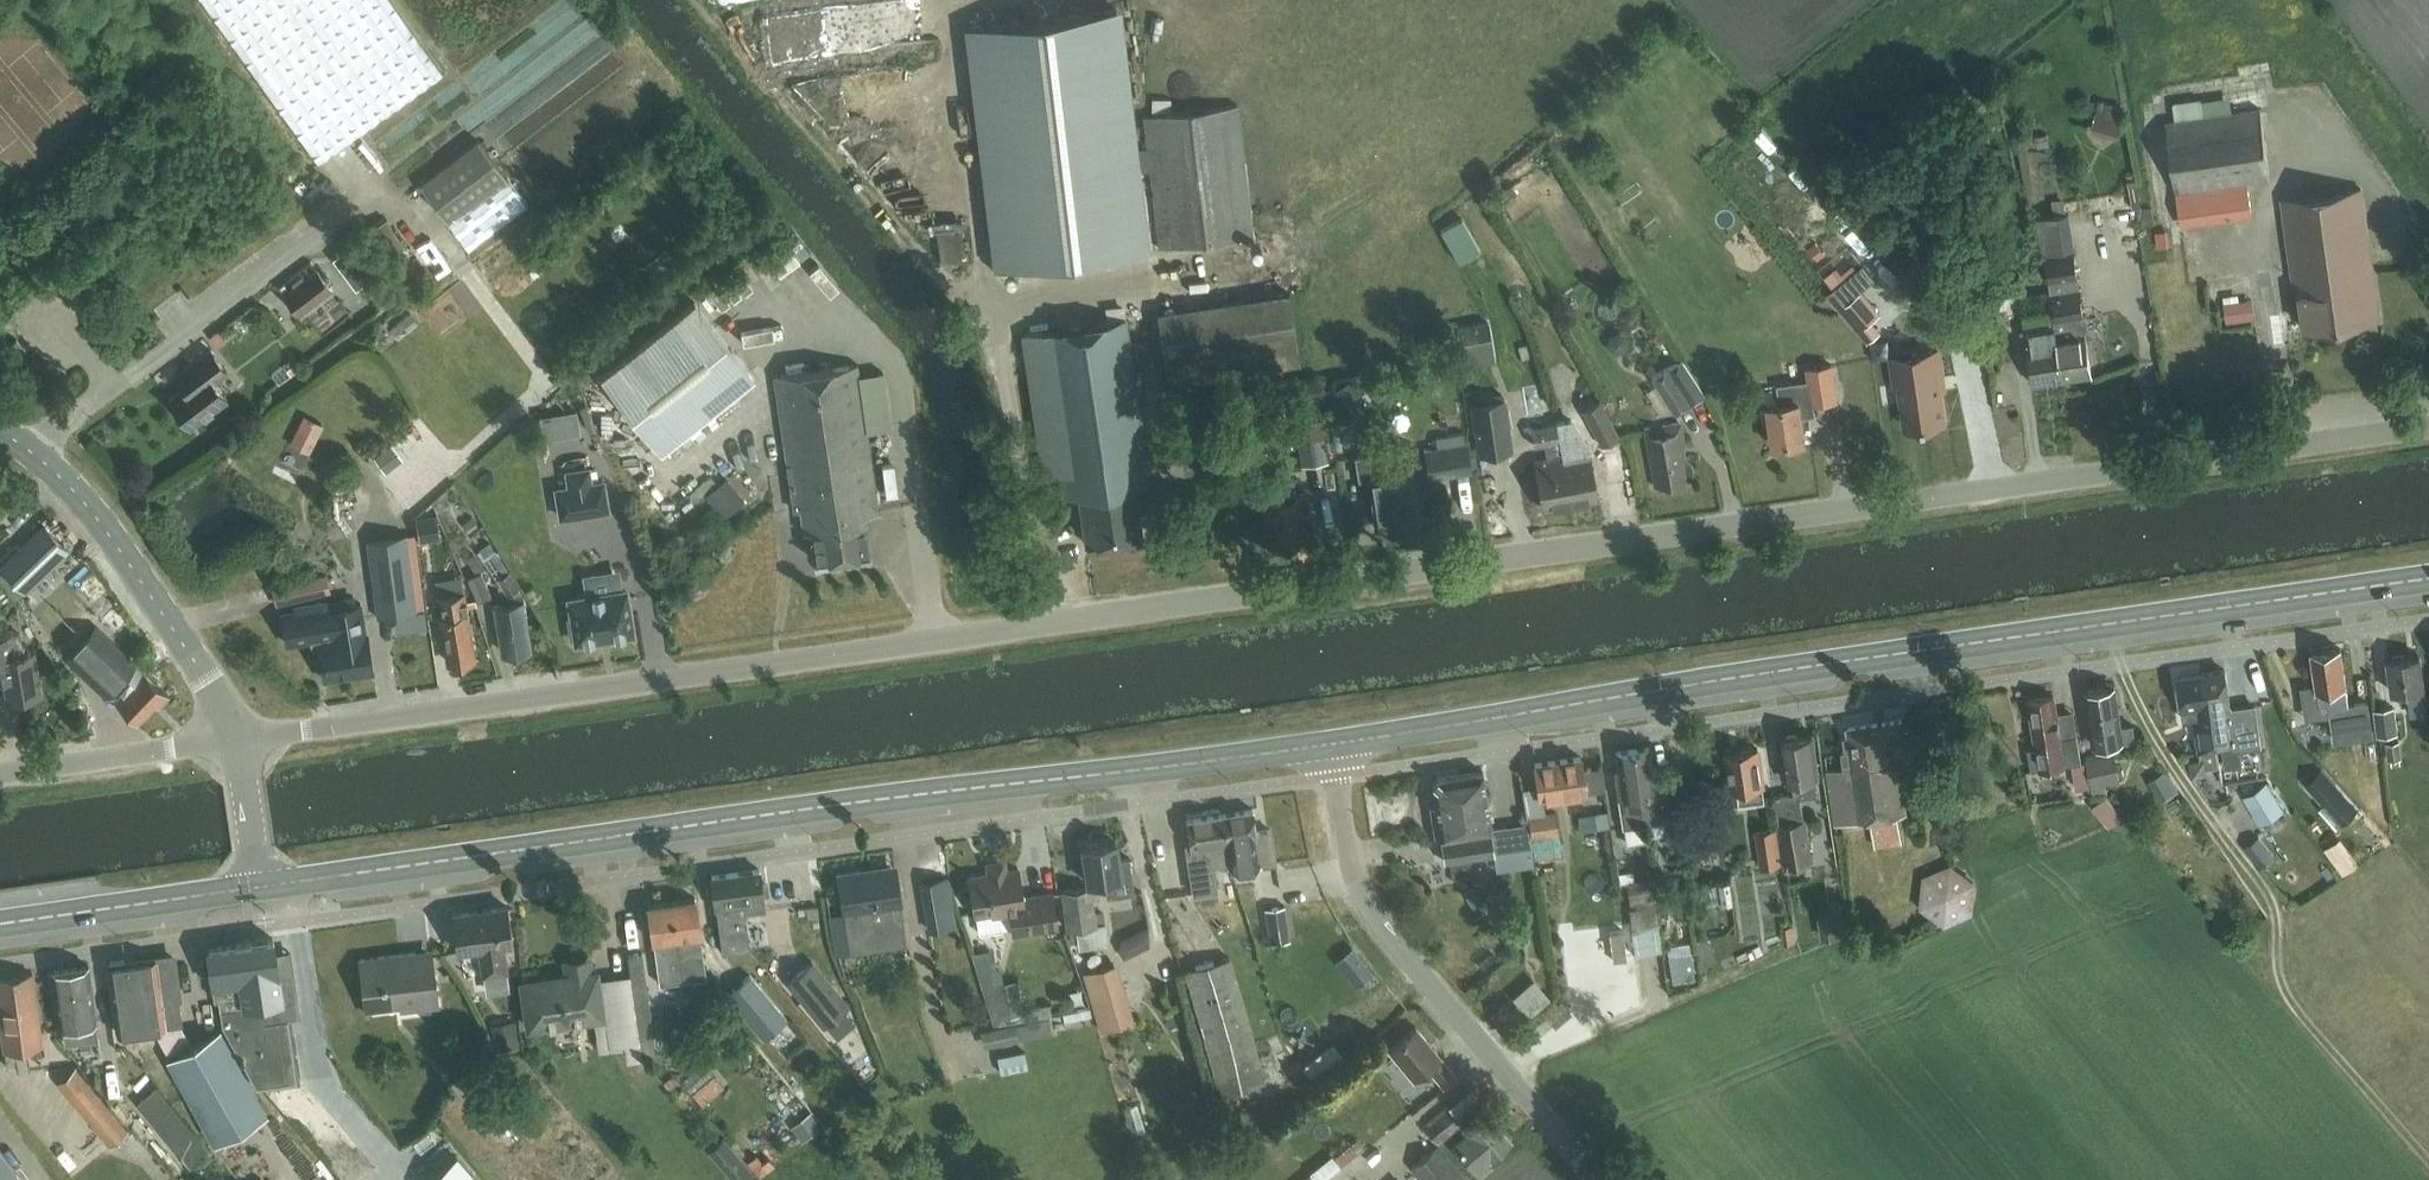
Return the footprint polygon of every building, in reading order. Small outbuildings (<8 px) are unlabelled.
[(318,160),(343,143),(348,149),(338,157),(359,185),(384,166),(363,138),(354,145),(349,138),(443,72),(392,0),(203,0),(318,160)] [(1150,169),(1147,147),(1132,149),(1115,8),(969,26),(997,266),(1144,249),(1135,171),(1150,169)] [(2264,92),(2236,95),(2237,107),(2266,104),(2264,92)] [(1147,147),(1150,169),(1159,247),(1252,235),(1236,106),(1143,117),(1147,147)] [(2248,184),(2270,181),(2260,107),(2166,121),(2176,194),(2248,184)] [(478,139),(420,184),(450,222),(508,178),(478,139)] [(922,157),(921,139),(868,142),(869,160),(922,157)] [(886,194),(911,184),(907,174),(882,184),(886,194)] [(2248,184),(2176,194),(2179,221),(2198,219),(2199,223),(2234,218),(2233,214),(2252,211),(2248,184)] [(1516,193),(1511,185),(1489,199),(1494,207),(1516,193)] [(2305,328),(2378,318),(2360,189),(2282,200),(2294,291),(2298,290),(2302,319),(2304,319),(2305,328)] [(2064,247),(2071,214),(2049,209),(2042,243),(2064,247)] [(1462,218),(1441,230),(1458,261),(1480,249),(1462,218)] [(941,259),(964,255),(961,230),(937,234),(941,259)] [(783,276),(772,283),(753,251),(742,258),(762,293),(806,267),(785,232),(765,244),(783,276)] [(332,258),(356,289),(372,277),(348,246),(332,258)] [(2050,292),(2061,376),(2091,372),(2085,329),(2087,327),(2085,317),(2083,316),(2072,249),(2044,254),(2050,292)] [(1865,262),(1828,292),(1843,310),(1859,329),(1877,313),(1862,295),(1880,280),(1865,262)] [(298,314),(332,288),(318,269),(284,295),(298,314)] [(732,322),(744,315),(721,277),(709,284),(732,322)] [(2007,312),(2024,310),(2022,297),(2019,279),(2002,281),(2007,312)] [(2050,292),(2047,293),(2022,297),(2029,340),(2027,340),(2033,381),(2061,376),(2050,292)] [(2256,297),(2228,299),(2229,316),(2257,315),(2256,297)] [(601,376),(661,451),(755,376),(695,301),(601,376)] [(1021,334),(1042,475),(1059,473),(1062,496),(1078,494),(1086,543),(1142,535),(1135,486),(1150,483),(1125,319),(1021,334)] [(1461,353),(1491,348),(1487,321),(1457,326),(1461,353)] [(16,358),(25,349),(17,340),(7,348),(16,358)] [(184,387),(169,398),(190,426),(226,398),(214,381),(227,371),(210,349),(175,376),(184,387)] [(1939,349),(1892,356),(1896,384),(1901,383),(1907,425),(1944,420),(1938,377),(1943,377),(1939,349)] [(1674,414),(1689,404),(1704,395),(1680,359),(1651,378),(1674,414)] [(865,514),(880,512),(857,363),(774,376),(794,509),(800,508),(803,531),(811,530),(816,561),(871,553),(865,514)] [(1774,445),(1805,440),(1800,403),(1813,401),(1813,403),(1837,400),(1832,365),(1808,367),(1810,380),(1778,384),(1781,403),(1768,405),(1769,409),(1764,409),(1766,423),(1771,422),(1774,445)] [(1359,392),(1349,379),(1332,392),(1342,405),(1359,392)] [(1471,401),(1479,454),(1513,449),(1506,396),(1471,401)] [(1601,445),(1619,436),(1619,435),(1600,400),(1582,410),(1601,445)] [(1535,423),(1560,421),(1558,405),(1533,407),(1535,423)] [(308,455),(322,427),(304,418),(289,446),(308,455)] [(1301,466),(1329,461),(1322,419),(1294,424),(1301,466)] [(1644,429),(1654,486),(1684,481),(1684,479),(1688,479),(1692,474),(1690,463),(1685,460),(1684,459),(1681,460),(1679,446),(1684,445),(1680,422),(1662,425),(1664,434),(1651,436),(1649,428),(1644,429)] [(1570,501),(1558,438),(1555,423),(1531,427),(1534,445),(1545,443),(1548,457),(1535,459),(1543,506),(1570,501)] [(1438,447),(1424,450),(1428,478),(1470,472),(1466,443),(1464,431),(1437,436),(1438,447)] [(1570,501),(1570,502),(1597,497),(1588,449),(1584,450),(1581,434),(1558,438),(1570,501)] [(1374,526),(1419,519),(1412,469),(1395,471),(1391,451),(1355,456),(1358,477),(1367,476),(1374,526)] [(296,459),(289,480),(305,486),(313,465),(296,459)] [(724,472),(733,484),(749,470),(740,459),(724,472)] [(554,485),(559,517),(609,509),(603,477),(591,479),(588,464),(567,468),(569,483),(554,485)] [(1300,512),(1308,511),(1305,495),(1296,496),(1293,481),(1259,487),(1268,544),(1304,538),(1300,512)] [(731,519),(751,502),(734,482),(714,500),(731,519)] [(440,537),(436,512),(414,516),(418,541),(440,537)] [(1,566),(24,590),(66,549),(43,525),(1,566)] [(367,554),(375,601),(377,617),(417,611),(407,548),(367,554)] [(572,616),(568,617),(571,637),(576,636),(576,641),(633,632),(626,590),(613,592),(609,571),(582,575),(586,596),(570,599),(572,616)] [(479,602),(492,596),(482,572),(469,578),(479,602)] [(522,589),(512,572),(501,579),(511,595),(522,589)] [(328,577),(298,585),(302,599),(332,592),(328,577)] [(449,663),(473,659),(470,639),(472,639),(464,591),(437,596),(441,615),(439,615),(442,634),(444,633),(449,663)] [(525,630),(528,629),(523,599),(493,604),(498,634),(502,634),(505,653),(528,649),(525,630)] [(333,607),(327,608),(326,601),(294,606),(295,611),(282,613),(287,643),(310,639),(311,646),(319,645),(339,642),(334,607),(333,607)] [(373,670),(367,633),(365,634),(360,603),(334,607),(339,642),(319,645),(324,678),(373,670)] [(156,702),(160,705),(169,696),(140,670),(138,672),(128,662),(130,660),(96,627),(67,657),(109,697),(114,692),(117,694),(114,698),(138,721),(156,702)] [(126,628),(118,636),(136,656),(145,648),(126,628)] [(0,636),(0,679),(5,678),(9,700),(41,694),(34,651),(15,654),(12,634),(0,636)] [(2335,741),(2372,735),(2367,702),(2348,704),(2340,648),(2311,652),(2319,704),(2328,703),(2328,708),(2330,707),(2335,741)] [(2412,714),(2426,712),(2423,687),(2424,687),(2419,656),(2388,660),(2392,692),(2408,690),(2412,714)] [(2224,670),(2201,674),(2206,714),(2211,713),(2216,750),(2235,748),(2260,744),(2254,702),(2229,705),(2224,670)] [(2201,674),(2177,677),(2183,719),(2193,718),(2198,753),(2216,750),(2211,713),(2206,714),(2201,674)] [(2134,725),(2120,727),(2114,687),(2086,691),(2094,745),(2136,739),(2134,725)] [(2036,747),(2028,749),(2032,770),(2073,763),(2077,788),(2089,785),(2084,762),(2081,762),(2077,736),(2064,738),(2060,713),(2056,714),(2054,696),(2029,700),(2036,747)] [(2377,736),(2398,733),(2394,707),(2373,710),(2377,736)] [(1899,766),(1910,765),(1903,718),(1847,727),(1848,736),(1843,737),(1845,750),(1841,751),(1843,768),(1827,770),(1835,825),(1871,820),(1875,847),(1902,843),(1898,815),(1906,814),(1899,766)] [(1797,736),(1795,734),(1787,735),(1786,738),(1781,738),(1784,764),(1782,767),(1783,774),(1786,776),(1787,781),(1798,779),(1800,796),(1816,793),(1814,778),(1819,777),(1813,734),(1797,736)] [(2388,760),(2401,758),(2399,741),(2385,743),(2388,760)] [(1632,748),(1643,824),(1662,822),(1658,792),(1659,792),(1655,766),(1652,767),(1649,746),(1632,748)] [(1614,772),(1622,827),(1643,824),(1632,748),(1615,751),(1618,771),(1614,772)] [(1740,803),(1764,800),(1763,787),(1758,748),(1727,753),(1732,791),(1738,790),(1740,803)] [(2254,751),(2220,756),(2223,781),(2258,776),(2254,751)] [(2092,785),(2120,778),(2115,755),(2087,761),(2092,785)] [(1586,790),(1604,787),(1601,765),(1582,768),(1580,756),(1534,762),(1539,797),(1586,791),(1586,790)] [(2173,765),(2153,769),(2157,789),(2177,785),(2173,765)] [(1481,770),(1461,773),(1465,799),(1460,800),(1469,857),(1493,854),(1493,850),(1508,848),(1505,826),(1490,828),(1481,770)] [(2358,810),(2322,770),(2306,784),(2342,824),(2358,810)] [(1465,799),(1461,773),(1436,777),(1432,783),(1435,804),(1430,805),(1435,837),(1440,836),(1444,861),(1469,857),(1460,800),(1465,799)] [(2284,810),(2266,782),(2242,796),(2260,825),(2284,810)] [(2112,794),(2096,803),(2107,821),(2123,812),(2112,794)] [(1791,795),(1775,797),(1788,865),(1812,861),(1805,819),(1795,821),(1791,795)] [(1268,828),(1254,830),(1251,809),(1222,814),(1229,862),(1230,869),(1274,862),(1268,828)] [(1533,853),(1561,849),(1555,811),(1528,815),(1533,853)] [(1229,862),(1222,814),(1185,820),(1193,868),(1188,869),(1191,892),(1216,889),(1212,865),(1229,862)] [(1693,817),(1677,819),(1681,844),(1696,842),(1693,817)] [(1776,829),(1756,831),(1761,866),(1781,863),(1776,829)] [(2246,847),(2262,866),(2274,856),(2259,837),(2246,847)] [(1106,896),(1133,892),(1128,857),(1117,859),(1115,841),(1082,846),(1088,882),(1104,880),(1106,896)] [(1624,871),(1625,880),(1652,874),(1649,859),(1636,862),(1637,868),(1624,871)] [(1973,912),(1976,881),(1951,864),(1922,876),(1919,907),(1944,925),(1973,912)] [(762,895),(768,894),(766,884),(761,885),(759,869),(711,875),(714,901),(715,901),(721,952),(750,948),(745,911),(764,909),(762,895)] [(852,950),(905,942),(899,903),(901,903),(896,871),(861,876),(860,869),(838,873),(844,912),(846,911),(852,950)] [(1018,869),(969,877),(975,914),(1009,909),(1013,933),(1057,925),(1051,893),(1022,897),(1018,869)] [(924,897),(947,894),(945,878),(921,881),(924,897)] [(1628,908),(1635,955),(1663,951),(1651,879),(1626,882),(1629,903),(1646,900),(1647,906),(1628,908)] [(1090,888),(1062,891),(1067,927),(1076,926),(1079,946),(1106,942),(1102,912),(1094,913),(1090,888)] [(700,933),(695,897),(671,901),(682,981),(706,977),(700,933)] [(660,984),(682,981),(671,901),(647,904),(652,940),(654,939),(655,948),(660,984)] [(502,944),(511,943),(506,905),(453,913),(458,951),(479,947),(483,974),(506,970),(502,944)] [(1264,940),(1281,925),(1264,905),(1247,920),(1264,940)] [(292,973),(278,975),(273,939),(207,948),(212,985),(213,985),(215,997),(219,996),(223,1022),(257,1088),(300,1082),(291,1018),(298,1017),(292,973)] [(387,955),(359,958),(365,1003),(398,999),(400,1009),(437,1004),(434,975),(430,950),(415,951),(387,955)] [(627,954),(630,974),(640,1043),(641,1054),(655,1052),(648,999),(641,952),(627,954)] [(109,962),(109,965),(108,965),(117,1031),(131,1030),(132,1036),(145,1034),(144,1028),(166,1025),(166,1024),(181,1022),(177,999),(178,999),(172,956),(124,963),(124,960),(109,962)] [(1183,970),(1199,1026),(1245,1013),(1229,957),(1183,970)] [(1124,958),(1089,963),(1098,1023),(1133,1018),(1124,958)] [(789,982),(826,1027),(851,1006),(813,962),(789,982)] [(96,1021),(88,965),(51,971),(59,1026),(63,1026),(65,1042),(86,1039),(84,1022),(96,1021)] [(597,1033),(622,1029),(624,1046),(640,1043),(630,974),(598,979),(597,971),(590,972),(589,965),(567,968),(568,975),(521,982),(528,1026),(594,1017),(597,1033)] [(0,978),(0,1020),(4,1049),(42,1044),(32,973),(0,978)] [(764,1037),(786,1018),(750,975),(727,993),(764,1037)] [(1529,1012),(1553,997),(1539,976),(1516,990),(1529,1012)] [(713,998),(711,980),(685,982),(686,1000),(713,998)] [(1020,1016),(1015,981),(990,984),(994,1019),(1020,1016)] [(1555,1025),(1570,1011),(1560,1000),(1545,1013),(1555,1025)] [(1264,1080),(1245,1013),(1199,1026),(1218,1094),(1264,1080)] [(995,1044),(1029,1039),(1027,1023),(993,1029),(995,1044)] [(1444,1087),(1457,1077),(1415,1027),(1388,1049),(1414,1080),(1428,1068),(1444,1087)] [(215,1141),(265,1113),(219,1031),(169,1059),(215,1141)] [(1026,1052),(998,1057),(1001,1072),(1028,1067),(1026,1052)] [(85,1078),(67,1094),(110,1145),(129,1129),(85,1078)] [(190,1164),(208,1150),(193,1132),(194,1131),(157,1087),(137,1103),(173,1148),(176,1145),(190,1164)] [(1460,1123),(1446,1107),(1421,1128),(1436,1144),(1460,1123)] [(1486,1160),(1510,1140),(1488,1115),(1453,1145),(1478,1174),(1489,1164),(1486,1160)] [(1360,1136),(1337,1150),(1344,1162),(1367,1148),(1360,1136)] [(754,1174),(723,1138),(708,1151),(733,1179),(748,1179),(754,1174)] [(1435,1145),(1409,1167),(1421,1179),(1459,1179),(1463,1177),(1435,1145)] [(0,1151),(0,1179),(22,1179),(0,1151)] [(1320,1178),(1342,1167),(1335,1155),(1314,1166),(1320,1178)] [(428,1179),(476,1179),(455,1156),(428,1179)]
